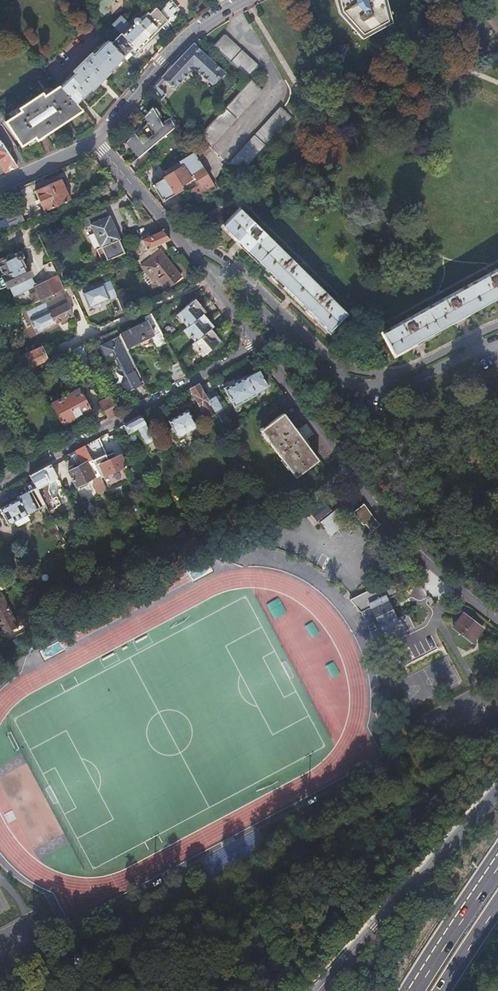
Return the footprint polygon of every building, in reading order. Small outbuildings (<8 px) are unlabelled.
[(112,46),(124,58),(132,49),(136,53),(161,27),(165,31),(169,26),(171,24),(168,19),(158,7),(152,0),(150,0),(144,7),(149,13),(141,21),(139,19),(138,19),(137,19),(136,20),(136,21),(136,22),(137,22),(133,27),(124,36),(123,37),(122,36),(112,46)] [(168,19),(179,10),(178,8),(180,7),(174,0),(167,0),(158,7),(168,19)] [(337,13),(362,39),(391,24),(386,0),(334,0),(337,13)] [(391,24),(394,29),(393,35),(399,45),(410,40),(404,28),(415,22),(413,0),(386,0),(391,24)] [(171,24),(178,32),(181,30),(175,23),(183,16),(179,10),(168,19),(171,24)] [(133,27),(122,17),(113,26),(124,36),(133,27)] [(178,32),(171,24),(169,26),(176,35),(178,32)] [(224,35),(213,46),(247,78),(258,67),(224,35)] [(76,74),(61,88),(76,104),(91,90),(92,91),(110,75),(108,73),(124,58),(112,46),(108,42),(93,57),(91,55),(74,71),(76,74)] [(171,70),(164,78),(175,88),(194,67),(213,84),(223,74),(194,47),(190,50),(171,70)] [(108,73),(110,75),(124,58),(108,73)] [(110,75),(126,60),(124,58),(110,75)] [(252,81),(199,138),(210,148),(263,92),(252,81)] [(154,89),(162,102),(168,96),(157,86),(154,89)] [(61,88),(60,87),(45,96),(43,93),(19,108),(21,111),(10,118),(6,122),(21,147),(25,145),(35,138),(37,141),(84,112),(76,104),(61,88)] [(21,111),(19,108),(8,115),(10,118),(21,111)] [(146,121),(154,111),(153,108),(144,118),(146,121)] [(165,123),(156,109),(154,111),(146,121),(147,124),(143,129),(143,130),(144,129),(152,137),(143,144),(135,134),(126,144),(138,159),(176,128),(171,119),(165,123)] [(281,109),(228,165),(240,176),(292,119),(281,109)] [(26,147),(37,141),(35,138),(25,145),(26,147)] [(0,143),(0,174),(1,175),(18,167),(0,143)] [(214,186),(192,153),(180,161),(182,166),(153,185),(163,202),(183,190),(181,186),(191,179),(191,177),(195,174),(201,184),(191,191),(196,198),(214,186)] [(44,212),(70,200),(61,179),(34,191),(44,212)] [(240,209),(222,227),(329,332),(347,314),(240,209)] [(5,218),(9,228),(24,221),(20,212),(5,218)] [(104,213),(87,221),(101,248),(118,240),(104,213)] [(162,232),(135,243),(140,255),(156,247),(170,241),(162,232)] [(156,247),(140,255),(135,257),(153,281),(157,279),(166,290),(181,279),(156,247)] [(36,284),(28,265),(27,266),(24,259),(25,258),(26,257),(24,252),(22,251),(18,253),(17,254),(18,257),(12,259),(11,256),(0,261),(0,263),(4,273),(3,274),(4,276),(0,277),(0,282),(2,287),(8,284),(9,286),(10,286),(14,296),(37,286),(36,284)] [(57,278),(50,263),(43,267),(48,278),(50,281),(38,287),(39,292),(30,296),(34,305),(43,301),(64,291),(57,278)] [(382,333),(394,354),(497,296),(497,269),(382,333)] [(37,286),(38,287),(50,281),(48,278),(36,284),(37,286)] [(45,304),(28,312),(31,321),(30,322),(36,335),(55,326),(55,324),(72,315),(65,299),(61,297),(46,305),(45,304)] [(197,299),(194,302),(204,314),(207,311),(197,299)] [(204,314),(194,302),(176,317),(182,324),(183,322),(188,328),(183,332),(188,339),(190,337),(195,342),(191,346),(196,353),(198,352),(203,357),(220,343),(209,331),(212,329),(201,316),(204,314)] [(165,338),(152,314),(143,318),(145,322),(119,335),(120,336),(126,349),(151,338),(154,343),(165,338)] [(215,326),(204,314),(201,316),(212,329),(215,326)] [(209,331),(220,343),(222,341),(212,329),(209,331)] [(142,381),(126,349),(120,336),(100,347),(105,357),(111,354),(118,367),(121,368),(125,376),(121,383),(125,391),(133,388),(134,385),(142,381)] [(84,346),(73,351),(83,371),(94,366),(84,346)] [(32,367),(34,370),(39,368),(37,365),(46,361),(41,349),(18,360),(23,371),(32,367)] [(186,378),(178,364),(167,369),(175,384),(186,378)] [(247,377),(225,389),(235,408),(258,395),(257,394),(268,388),(259,373),(248,378),(247,377)] [(215,413),(208,401),(199,386),(190,390),(207,418),(215,413)] [(77,390),(46,406),(56,426),(87,410),(77,390)] [(108,420),(119,414),(110,397),(99,403),(108,420)] [(215,413),(216,414),(222,410),(215,397),(208,401),(215,413)] [(187,412),(168,423),(177,440),(196,430),(187,412)] [(283,414),(260,431),(295,478),(318,461),(283,414)] [(141,417),(125,425),(129,433),(138,429),(147,444),(153,455),(162,450),(156,439),(154,440),(141,417)] [(106,488),(107,490),(130,478),(118,456),(105,463),(94,442),(84,447),(99,475),(106,488)] [(99,475),(84,447),(68,456),(75,468),(68,473),(70,477),(76,488),(92,479),(94,483),(92,484),(97,492),(106,488),(99,475)] [(61,485),(58,479),(50,465),(29,477),(32,482),(44,504),(50,515),(58,511),(57,509),(62,507),(57,497),(52,500),(48,492),(50,484),(55,481),(58,486),(61,485)] [(58,486),(55,481),(50,484),(48,492),(52,500),(57,497),(58,486)] [(44,504),(32,482),(23,487),(25,492),(16,497),(17,499),(0,508),(0,510),(7,524),(44,504)] [(323,502),(310,512),(317,520),(330,510),(323,502)] [(363,503),(352,511),(362,524),(365,524),(370,530),(371,531),(379,524),(363,503)] [(337,509),(320,522),(330,535),(347,521),(337,509)] [(370,530),(365,524),(360,528),(365,534),(370,530)] [(28,630),(37,625),(8,571),(4,573),(2,574),(6,579),(2,582),(21,616),(15,619),(3,596),(5,595),(3,592),(1,593),(0,592),(0,625),(6,635),(19,628),(17,623),(23,620),(28,630)] [(390,579),(349,599),(360,612),(370,607),(380,626),(370,631),(373,647),(414,627),(407,613),(396,618),(386,599),(397,593),(390,579)] [(463,613),(453,626),(472,641),(483,628),(463,613)]
